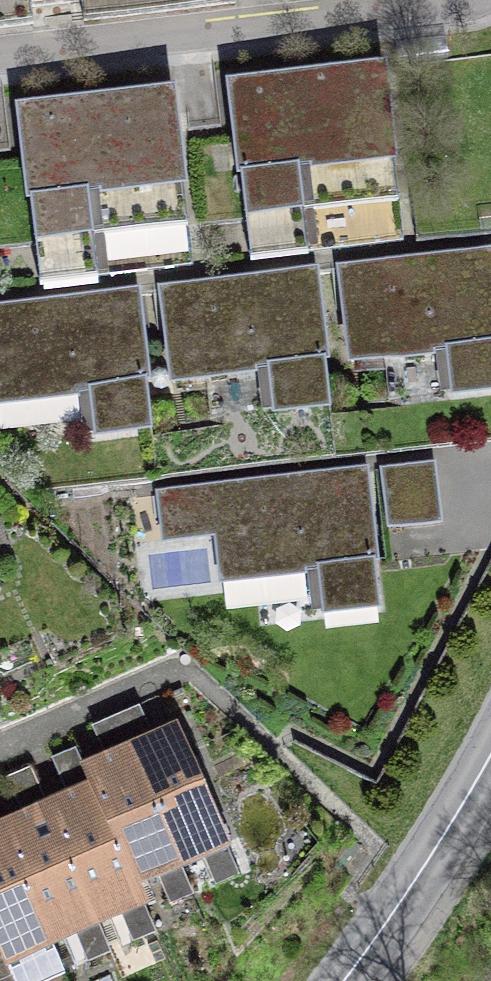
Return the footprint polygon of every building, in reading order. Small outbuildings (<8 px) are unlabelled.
[(393,155),(383,67),(231,85),(245,212),(304,205),(299,165),(393,155)] [(183,179),(173,92),(20,109),(34,235),(92,229),(88,189),(183,179)] [(304,205),(245,212),(251,261),(309,254),(304,212),(398,202),(393,155),(299,165),(304,205)] [(92,229),(34,235),(40,285),(97,279),(93,237),(188,226),(183,179),(88,189),(92,229)] [(490,387),(490,251),(341,268),(352,361),(447,350),(451,392),(490,387)] [(173,382),(269,371),(273,413),(330,406),(315,272),(162,289),(173,382)] [(147,392),(136,293),(0,308),(0,402),(90,392),(95,433),(152,427),(148,392),(147,392)] [(440,523),(433,463),(381,469),(388,529),(440,523)] [(365,471),(160,494),(165,539),(217,533),(223,580),(318,570),(323,611),(377,605),(372,563),(375,563),(365,471)] [(177,731),(131,752),(180,862),(226,842),(177,731)] [(135,882),(180,862),(131,752),(86,772),(94,790),(135,882)] [(48,810),(97,920),(143,900),(135,882),(94,790),(48,810)] [(3,830),(52,940),(97,920),(48,810),(3,830)] [(3,830),(0,831),(0,948),(15,980),(45,980),(64,973),(50,941),(52,940),(3,830)]
